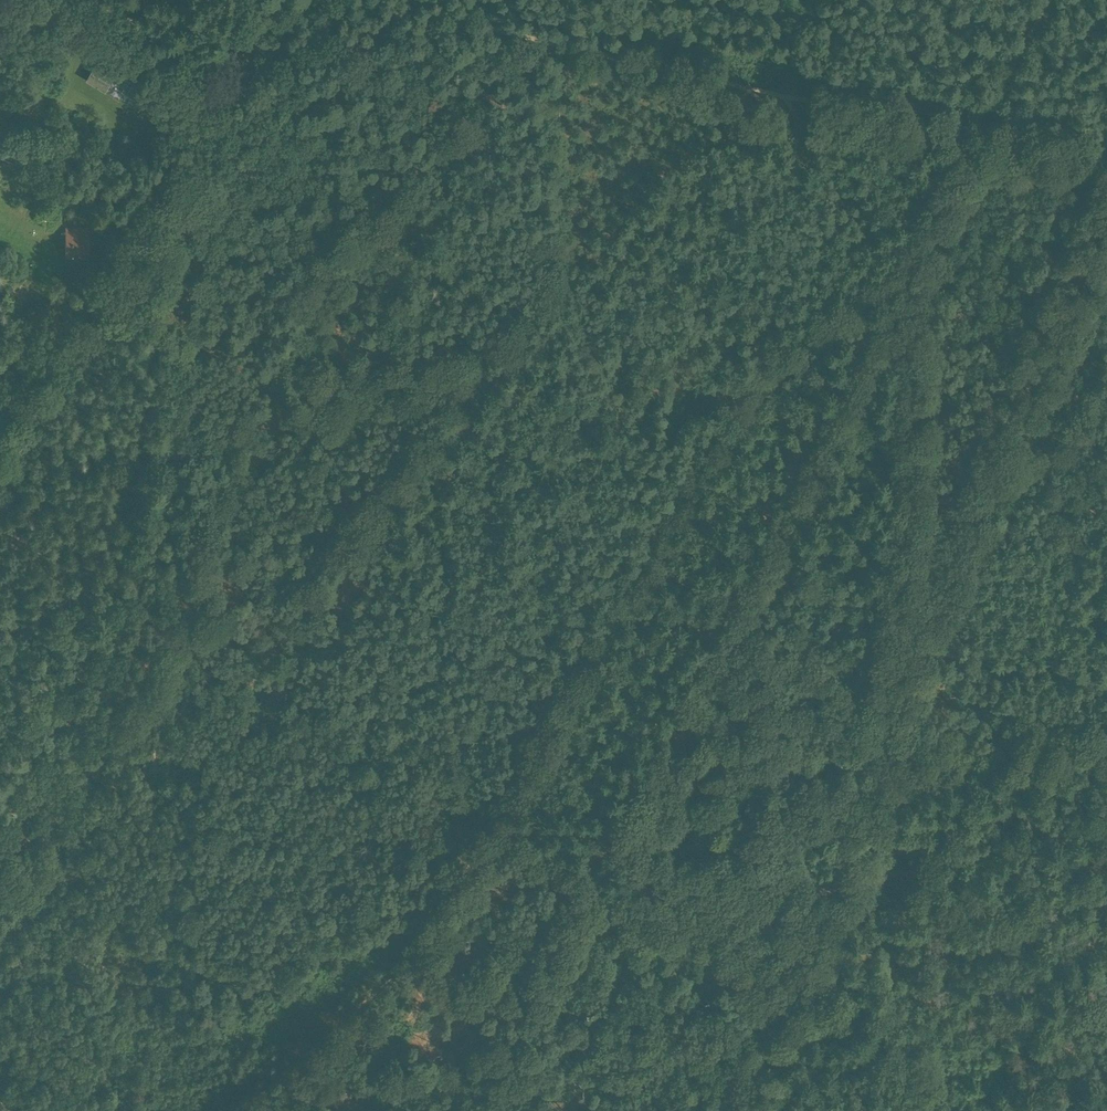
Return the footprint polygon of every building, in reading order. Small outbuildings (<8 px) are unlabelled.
[(108,226),(110,222),(105,219),(95,214),(91,221),(106,229),(108,226)] [(80,258),(89,258),(88,227),(63,226),(64,255),(79,256),(80,258)]
